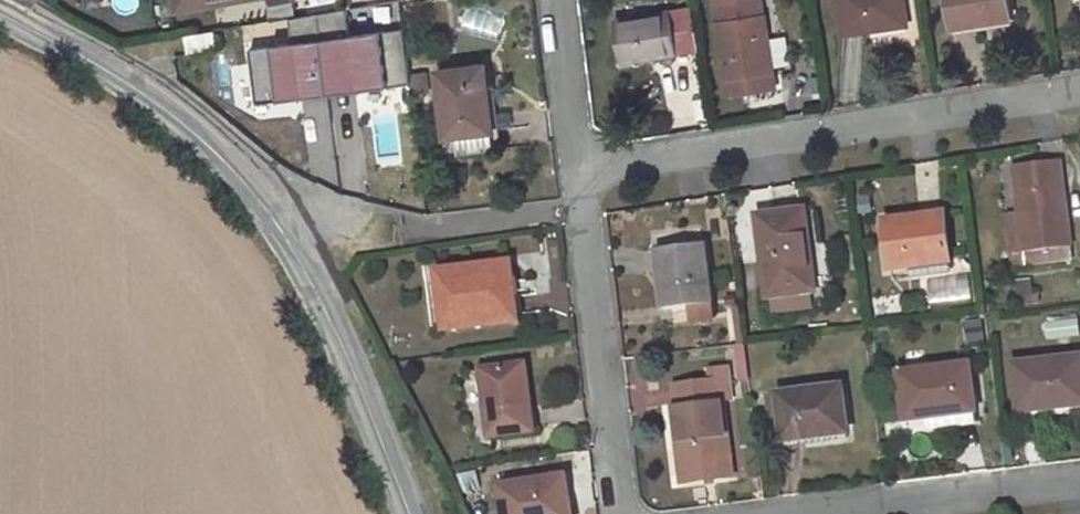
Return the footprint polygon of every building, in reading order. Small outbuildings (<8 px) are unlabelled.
[(178,9),(232,0),(177,0),(178,9)] [(714,4),(727,81),(729,97),(760,92),(757,76),(774,73),(763,0),(739,0),(714,4)] [(845,32),(907,23),(904,0),(839,0),(845,32)] [(954,26),(1011,17),(1008,0),(949,0),(954,26)] [(671,11),(615,20),(621,61),(677,52),(671,11)] [(213,29),(186,34),(189,49),(215,46),(213,29)] [(485,63),(437,69),(448,155),(497,148),(485,63)] [(426,70),(409,73),(413,98),(425,97),(429,91),(426,70)] [(757,76),(760,92),(776,90),(774,73),(757,76)] [(1061,162),(1017,167),(1022,212),(1020,212),(1025,252),(1072,246),(1061,162)] [(803,208),(758,214),(768,295),(816,290),(810,245),(807,245),(803,208)] [(1020,212),(1006,213),(1010,253),(1025,252),(1020,212)] [(946,214),(885,220),(891,270),(952,262),(946,214)] [(649,235),(652,249),(673,247),(671,232),(649,235)] [(673,247),(652,249),(654,272),(661,271),(665,309),(694,305),(712,303),(704,243),(673,247)] [(512,260),(436,268),(443,329),(520,321),(512,260)] [(661,271),(654,272),(659,309),(665,309),(661,271)] [(712,303),(694,305),(695,318),(713,316),(712,303)] [(1015,364),(1021,411),(1079,405),(1079,356),(1015,364)] [(526,362),(480,368),(488,435),(535,430),(526,362)] [(971,362),(900,371),(906,419),(928,416),(978,410),(971,362)] [(733,476),(725,400),(718,401),(718,398),(732,397),(728,365),(710,367),(712,381),(676,385),(677,405),(673,405),(682,483),(733,476)] [(842,386),(779,394),(785,439),(836,433),(836,425),(847,424),(842,386)] [(978,410),(928,416),(929,423),(978,417),(978,410)] [(847,424),(836,425),(836,433),(848,432),(847,424)] [(500,485),(504,513),(572,513),(566,475),(500,485)]
